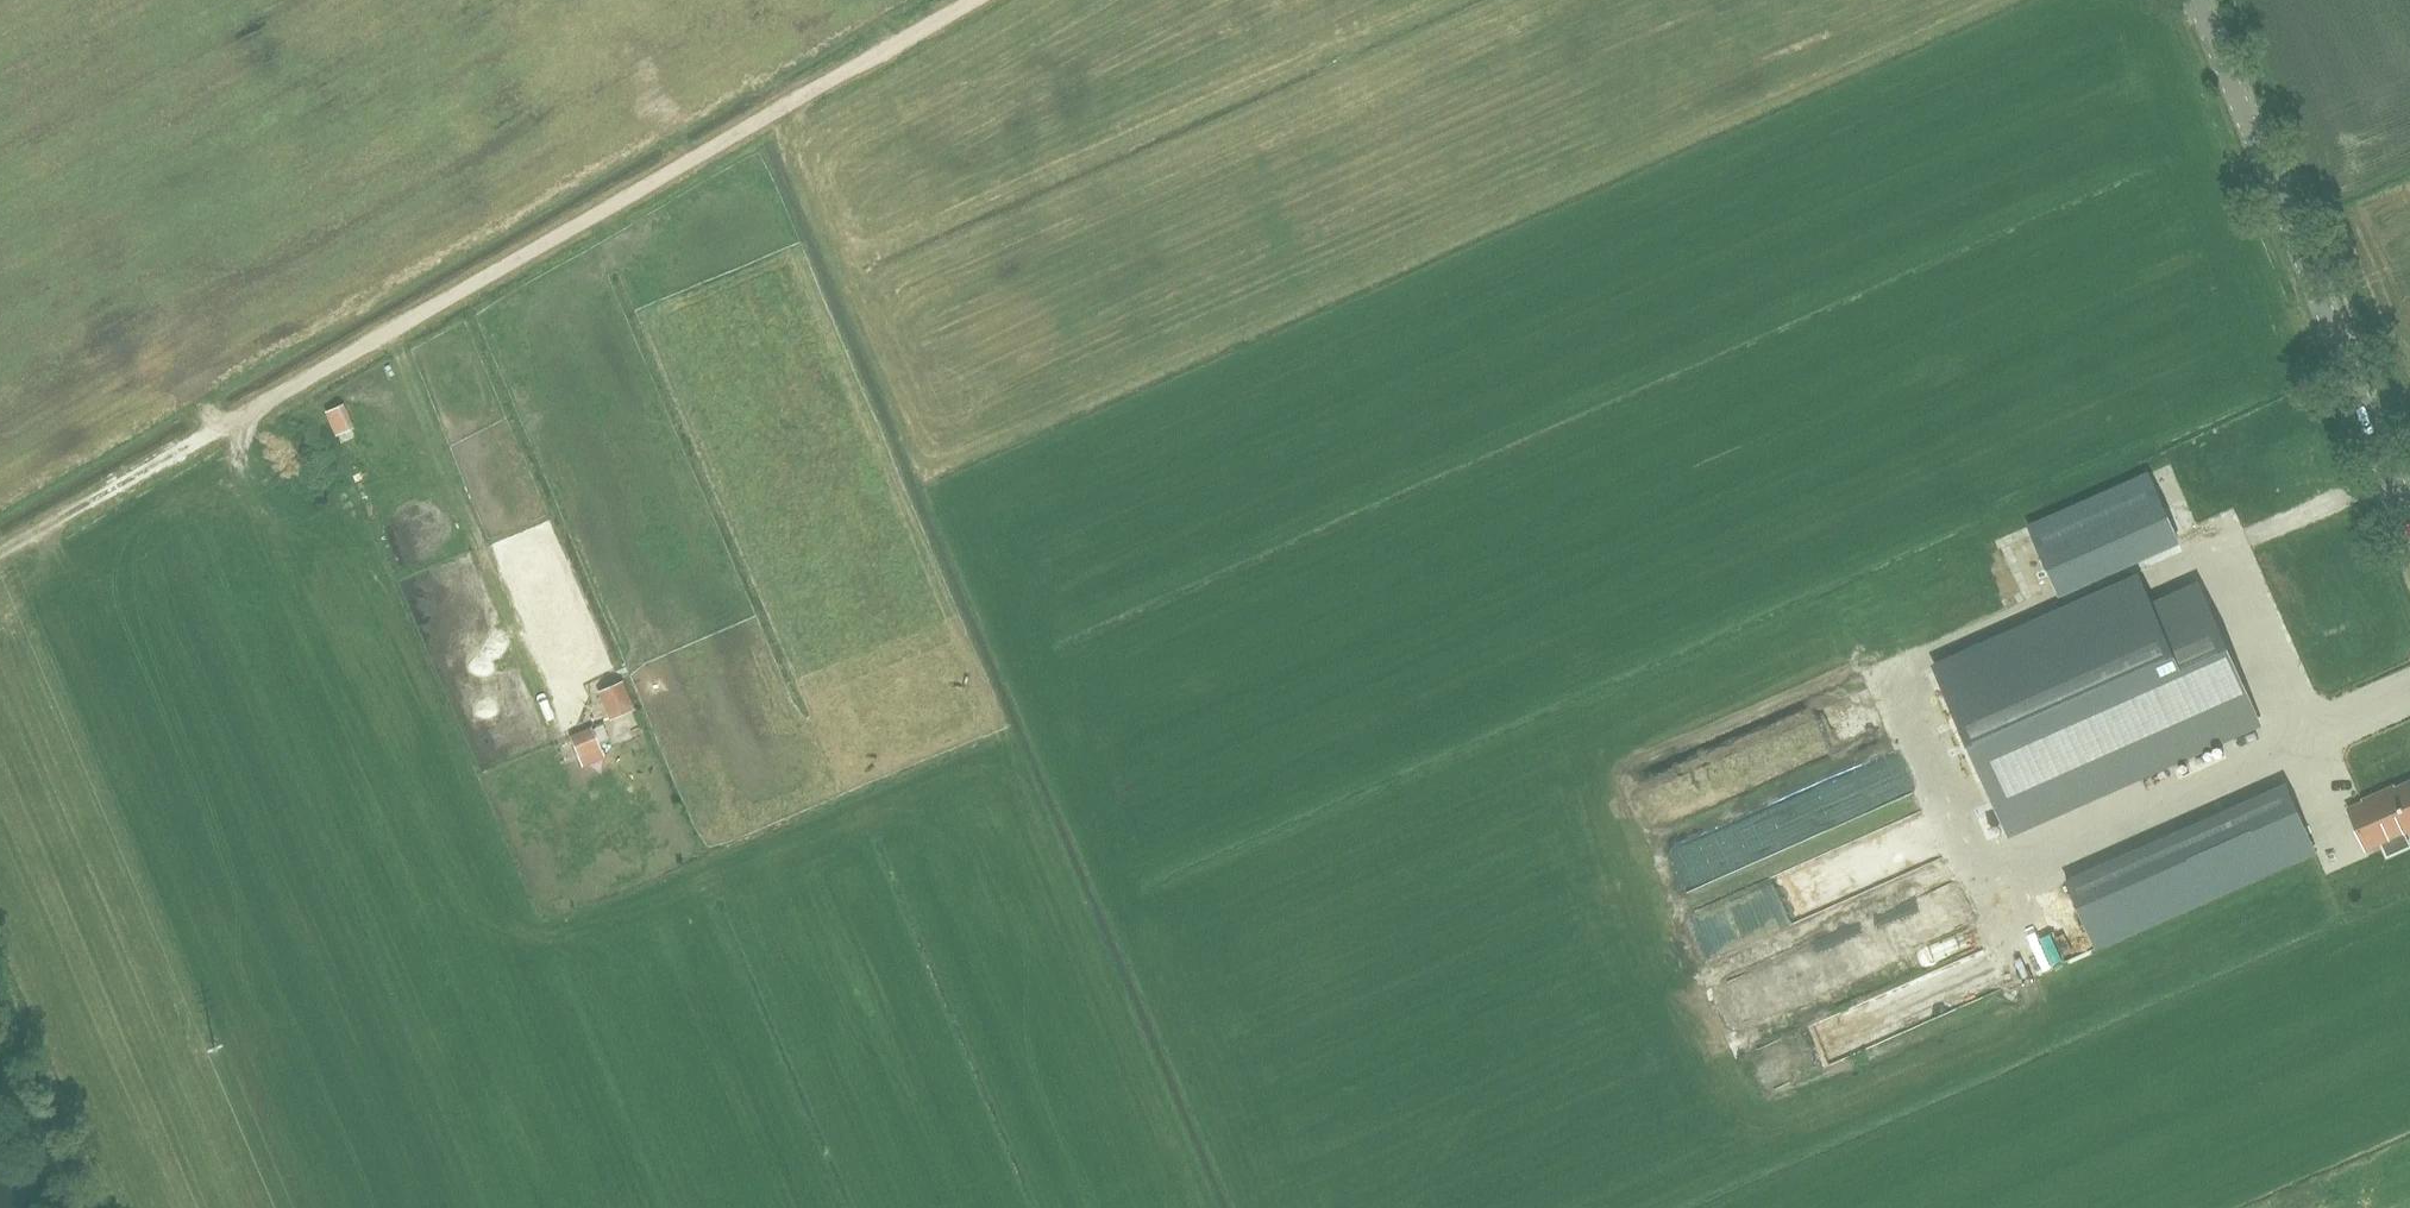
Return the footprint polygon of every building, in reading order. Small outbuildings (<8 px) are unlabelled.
[(344,434),(362,426),(351,400),(333,408),(344,434)] [(2197,584),(2150,605),(2137,576),(1935,666),(2009,831),(2257,721),(2197,584)] [(619,720),(646,709),(633,676),(606,687),(619,720)] [(590,763),(616,753),(607,730),(581,741),(590,763)] [(2349,811),(2365,848),(2409,828),(2409,784),(2385,795),(2383,792),(2363,801),(2364,804),(2349,811)] [(2286,786),(2264,796),(2172,836),(2202,903),(2315,852),(2299,816),(2286,786)]
